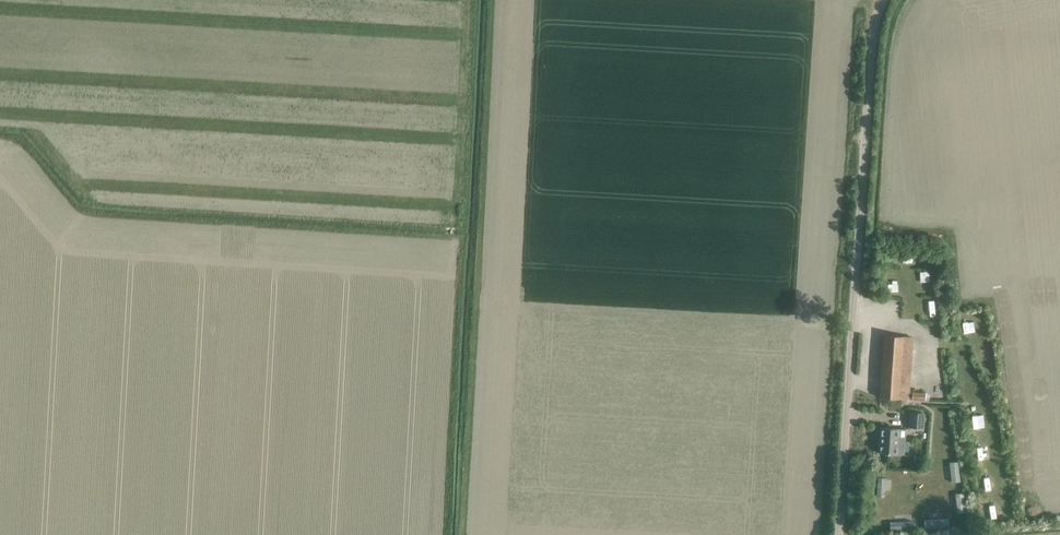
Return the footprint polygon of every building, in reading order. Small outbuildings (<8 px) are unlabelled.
[(909,391),(913,337),(884,335),(880,397),(925,400),(925,392),(909,391)] [(923,428),(924,413),(910,412),(909,427),(923,428)] [(903,454),(905,429),(880,427),(878,453),(903,454)]
